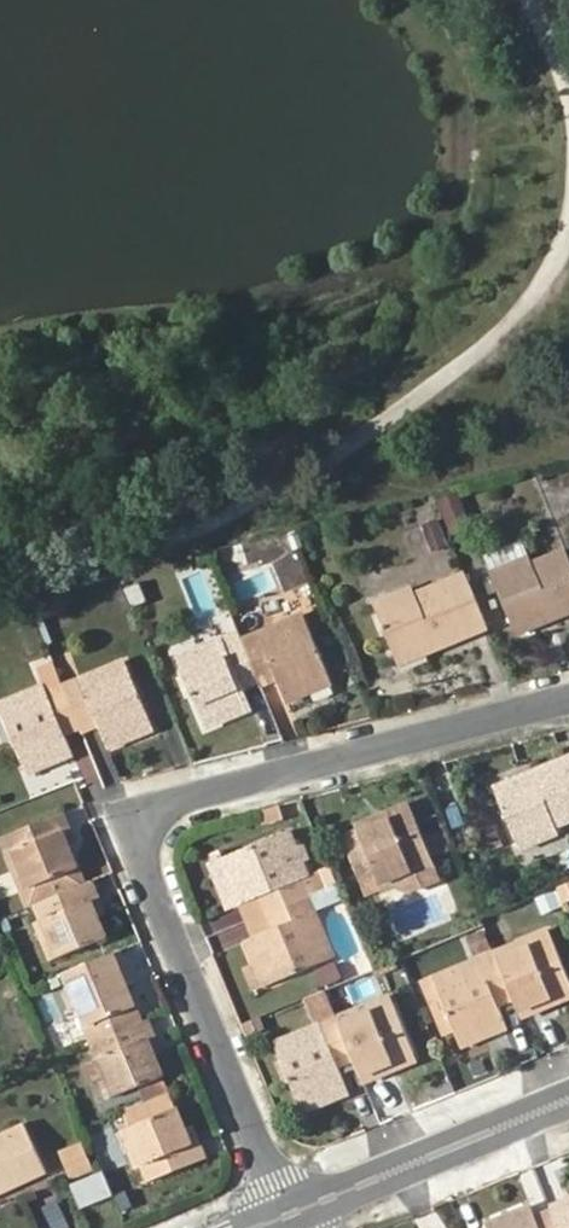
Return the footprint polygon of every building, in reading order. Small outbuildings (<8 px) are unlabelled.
[(439,500),(453,534),(470,526),(457,493),(439,500)] [(432,551),(445,545),(435,521),(422,527),(432,551)] [(567,549),(533,563),(523,540),(485,557),(515,628),(553,612),(556,618),(568,613),(568,554),(567,549)] [(221,552),(226,569),(250,563),(246,546),(221,552)] [(206,564),(181,573),(203,637),(228,629),(206,564)] [(489,629),(466,574),(417,594),(414,587),(375,603),(398,657),(435,642),(438,650),(489,629)] [(553,612),(515,628),(519,635),(556,618),(553,612)] [(305,615),(243,640),(257,674),(273,667),(277,678),(284,694),(308,685),(310,691),(333,682),(305,615)] [(257,674),(243,640),(227,647),(225,642),(179,660),(205,720),(227,712),(230,719),(253,709),(246,691),(241,680),(257,674)] [(402,665),(438,650),(435,642),(398,657),(402,665)] [(126,660),(64,685),(78,719),(93,713),(98,723),(108,747),(133,737),(130,730),(151,722),(126,660)] [(38,669),(44,684),(0,703),(0,706),(25,766),(47,756),(50,763),(75,753),(68,736),(63,725),(78,719),(64,685),(55,662),(38,669)] [(257,674),(261,684),(277,678),(273,667),(257,674)] [(246,691),(261,684),(257,674),(241,680),(246,691)] [(287,700),(310,691),(308,685),(284,694),(287,700)] [(227,712),(205,720),(209,728),(230,719),(227,712)] [(78,719),(83,729),(98,723),(93,713),(78,719)] [(68,736),(83,729),(78,719),(63,725),(68,736)] [(154,728),(151,722),(130,730),(133,737),(154,728)] [(47,756),(25,766),(28,774),(50,764),(50,763),(47,756)] [(534,772),(536,778),(498,794),(520,851),(559,835),(557,828),(568,823),(568,757),(534,772)] [(536,778),(534,772),(495,787),(498,794),(536,778)] [(411,804),(392,812),(395,819),(413,812),(411,804)] [(10,833),(17,850),(32,885),(24,889),(31,906),(37,903),(84,884),(69,847),(63,832),(68,829),(62,812),(10,833)] [(359,834),(377,878),(380,883),(434,863),(413,812),(395,819),(392,812),(357,826),(359,834)] [(75,844),(68,829),(63,832),(69,847),(75,844)] [(276,910),(311,896),(304,880),(311,878),(292,832),(228,858),(238,879),(230,882),(240,905),(260,898),(270,894),(276,910)] [(363,884),(377,878),(359,834),(345,840),(363,884)] [(32,885),(17,850),(9,853),(24,889),(32,885)] [(221,861),(230,882),(238,879),(228,858),(221,861)] [(434,863),(380,883),(383,892),(437,870),(434,863)] [(99,899),(91,880),(84,884),(37,903),(44,918),(59,956),(105,937),(97,918),(90,903),(99,899)] [(568,899),(568,884),(556,889),(560,902),(568,899)] [(260,898),(267,914),(276,910),(270,894),(260,898)] [(336,958),(311,896),(276,910),(282,926),(273,930),(248,940),(258,966),(265,963),(273,984),(336,958)] [(105,914),(99,899),(90,903),(97,918),(105,914)] [(276,910),(267,914),(273,930),(282,926),(276,910)] [(59,956),(44,918),(37,921),(53,958),(59,956)] [(551,932),(497,953),(500,959),(554,939),(551,932)] [(525,1018),(543,1010),(539,1004),(568,992),(568,975),(554,939),(500,959),(512,987),(516,997),(525,1018)] [(88,1024),(95,1040),(125,1028),(118,1013),(134,1005),(126,986),(120,972),(128,968),(120,949),(66,971),(73,987),(88,1024)] [(500,959),(497,953),(436,977),(461,1041),(482,1032),(484,1039),(511,1028),(500,1004),(496,995),(512,987),(500,959)] [(265,963),(258,966),(266,987),(273,984),(265,963)] [(134,982),(128,968),(120,972),(126,986),(134,982)] [(88,1024),(73,987),(66,990),(81,1027),(88,1024)] [(516,997),(512,987),(496,995),(500,1004),(516,997)] [(539,1004),(543,1010),(568,1000),(568,992),(539,1004)] [(391,995),(339,1016),(342,1023),(395,1002),(391,995)] [(357,1061),(365,1082),(384,1074),(380,1067),(416,1053),(395,1002),(342,1023),(353,1052),(357,1061)] [(342,1023),(339,1016),(276,1043),(303,1106),(324,1097),(326,1104),(352,1093),(341,1067),(337,1058),(353,1052),(342,1023)] [(156,1034),(149,1018),(125,1028),(95,1040),(94,1041),(101,1057),(116,1093),(164,1073),(155,1053),(149,1038),(156,1034)] [(482,1032),(461,1041),(464,1047),(484,1039),(482,1032)] [(163,1050),(156,1034),(149,1038),(155,1053),(163,1050)] [(357,1061),(353,1052),(337,1058),(341,1067),(357,1061)] [(419,1060),(416,1053),(380,1067),(384,1074),(419,1060)] [(116,1093),(101,1057),(95,1060),(110,1096),(116,1093)] [(324,1097),(303,1106),(305,1112),(326,1104),(324,1097)] [(130,1125),(146,1162),(152,1178),(205,1156),(198,1137),(191,1140),(185,1126),(177,1105),(130,1125)] [(191,1140),(198,1137),(192,1123),(185,1126),(191,1140)] [(138,1165),(146,1162),(130,1125),(122,1128),(138,1165)] [(47,1172),(26,1126),(0,1138),(0,1193),(47,1172)] [(58,1151),(68,1179),(90,1171),(80,1143),(58,1151)] [(82,1209),(115,1196),(105,1170),(73,1183),(82,1209)] [(552,1207),(561,1227),(568,1227),(568,1200),(552,1207)] [(532,1208),(488,1225),(489,1227),(541,1227),(532,1208)]
